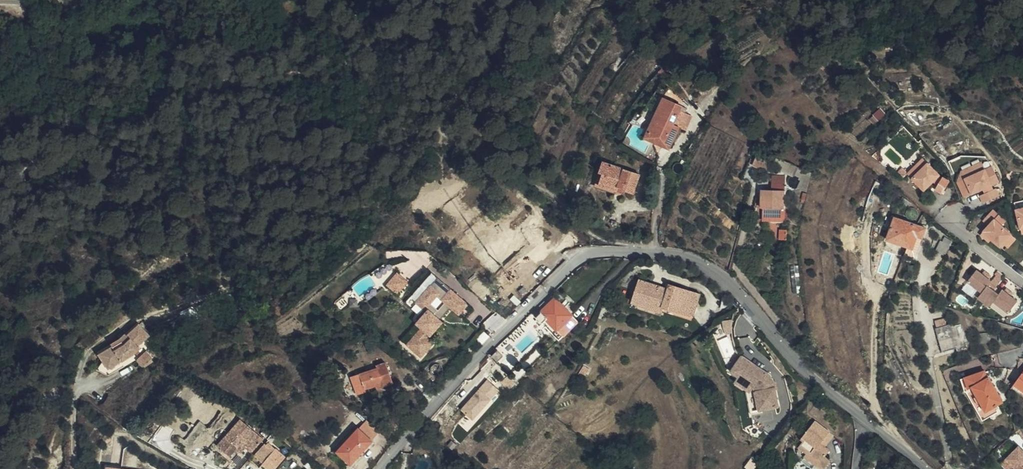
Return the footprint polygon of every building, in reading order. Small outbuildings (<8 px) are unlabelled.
[(670,146),(680,125),(675,123),(683,103),(668,96),(649,136),(670,146)] [(688,172),(695,158),(682,152),(677,163),(678,164),(679,163),(681,163),(682,163),(683,163),(684,164),(686,165),(686,166),(686,168),(687,169),(686,171),(688,172)] [(600,179),(603,181),(611,159),(606,157),(602,167),(604,168),(600,179)] [(611,159),(603,181),(617,186),(618,184),(634,189),(641,171),(611,159)] [(912,176),(917,181),(931,166),(926,162),(912,176)] [(965,172),(967,178),(988,170),(985,164),(965,172)] [(931,166),(917,181),(925,188),(938,174),(931,166)] [(967,178),(973,193),(994,185),(988,170),(967,178)] [(787,215),(788,175),(776,175),(776,186),(760,186),(760,203),(764,203),(763,214),(787,215)] [(937,188),(944,192),(951,181),(945,176),(937,188)] [(965,195),(973,193),(967,178),(960,181),(965,195)] [(912,201),(892,187),(891,189),(904,199),(902,202),(908,206),(912,201)] [(998,187),(981,193),(983,200),(1000,194),(998,187)] [(985,218),(991,224),(999,215),(1002,212),(995,206),(985,218)] [(999,215),(991,224),(986,229),(1002,245),(1007,240),(1015,231),(999,215)] [(927,227),(919,224),(896,217),(887,239),(908,246),(914,248),(918,236),(923,237),(927,227)] [(1015,231),(1007,240),(1012,245),(1020,236),(1015,231)] [(947,254),(955,238),(947,234),(945,238),(943,237),(937,248),(947,254)] [(798,291),(806,290),(802,267),(802,262),(794,263),(798,291)] [(1010,312),(1018,301),(1004,289),(1000,294),(990,286),(994,281),(979,270),(970,282),(983,292),(979,297),(991,307),(996,302),(1010,312)] [(398,271),(387,284),(399,294),(410,280),(398,271)] [(414,302),(437,277),(430,271),(404,300),(411,306),(414,302)] [(439,295),(447,286),(437,277),(414,302),(422,309),(424,306),(427,309),(414,323),(423,331),(409,346),(421,356),(428,348),(434,341),(428,336),(442,320),(436,316),(440,311),(432,303),(439,295)] [(697,318),(705,295),(675,284),(673,289),(645,279),(636,302),(662,311),(664,306),(697,318)] [(789,292),(780,279),(771,284),(780,298),(789,292)] [(467,303),(447,286),(439,295),(458,313),(467,303)] [(551,333),(570,315),(555,298),(535,317),(551,333)] [(576,325),(578,322),(570,315),(551,333),(559,341),(576,325)] [(960,343),(954,320),(948,321),(946,316),(937,318),(939,324),(937,325),(943,348),(960,343)] [(137,320),(135,318),(124,327),(126,330),(137,320)] [(124,327),(116,335),(110,339),(111,342),(99,351),(103,357),(108,365),(132,350),(139,343),(137,341),(147,330),(137,320),(126,330),(124,327)] [(108,365),(103,357),(98,367),(109,372),(137,355),(155,338),(147,330),(137,341),(139,343),(132,350),(108,365)] [(111,342),(110,339),(97,348),(99,351),(111,342)] [(148,350),(137,360),(144,368),(155,358),(148,350)] [(741,378),(757,389),(761,411),(780,408),(775,383),(771,376),(744,358),(734,373),(741,378)] [(382,381),(379,368),(352,375),(358,395),(367,392),(366,389),(376,386),(375,383),(382,381)] [(1004,400),(992,376),(990,376),(987,369),(960,379),(965,391),(967,390),(981,418),(998,410),(996,405),(1004,400)] [(473,419),(501,390),(489,378),(461,407),(473,419)] [(757,389),(741,378),(738,382),(748,389),(753,413),(761,411),(757,389)] [(521,390),(514,384),(507,390),(514,397),(521,390)] [(260,437),(237,418),(214,448),(227,458),(237,445),(247,453),(260,437)] [(806,455),(818,464),(816,467),(819,468),(824,468),(829,462),(824,458),(828,453),(820,446),(829,435),(813,423),(800,441),(802,442),(798,449),(806,455)] [(363,455),(375,442),(362,429),(361,430),(358,428),(336,452),(350,465),(361,453),(363,455)] [(279,457),(262,444),(252,456),(260,463),(262,459),(271,466),(279,457)] [(1017,444),(1005,457),(1015,467),(1013,468),(1022,468),(1022,449),(1017,444)] [(818,464),(806,455),(803,458),(815,468),(816,467),(818,464)]
